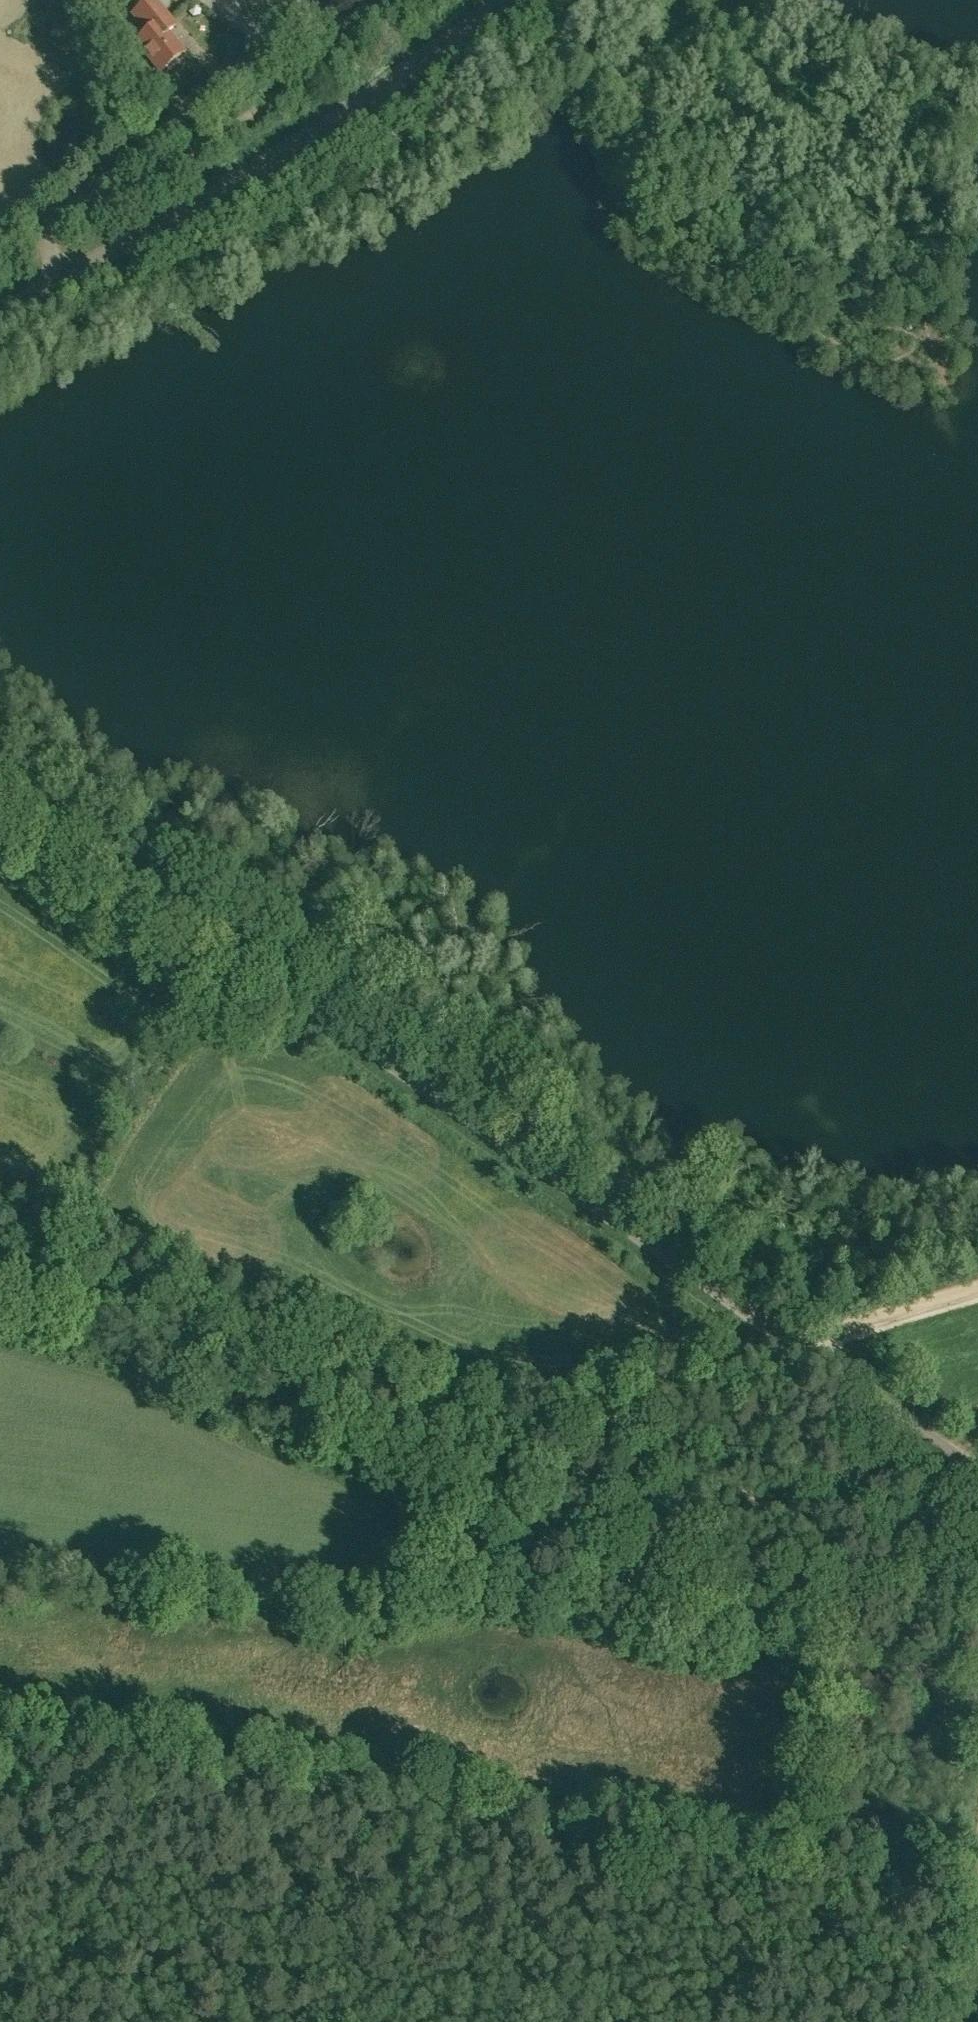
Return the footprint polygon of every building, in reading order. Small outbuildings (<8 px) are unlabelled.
[(155,0),(151,0),(133,14),(148,32),(137,42),(162,72),(182,55),(171,42),(174,40),(168,33),(176,26),(155,0)]
